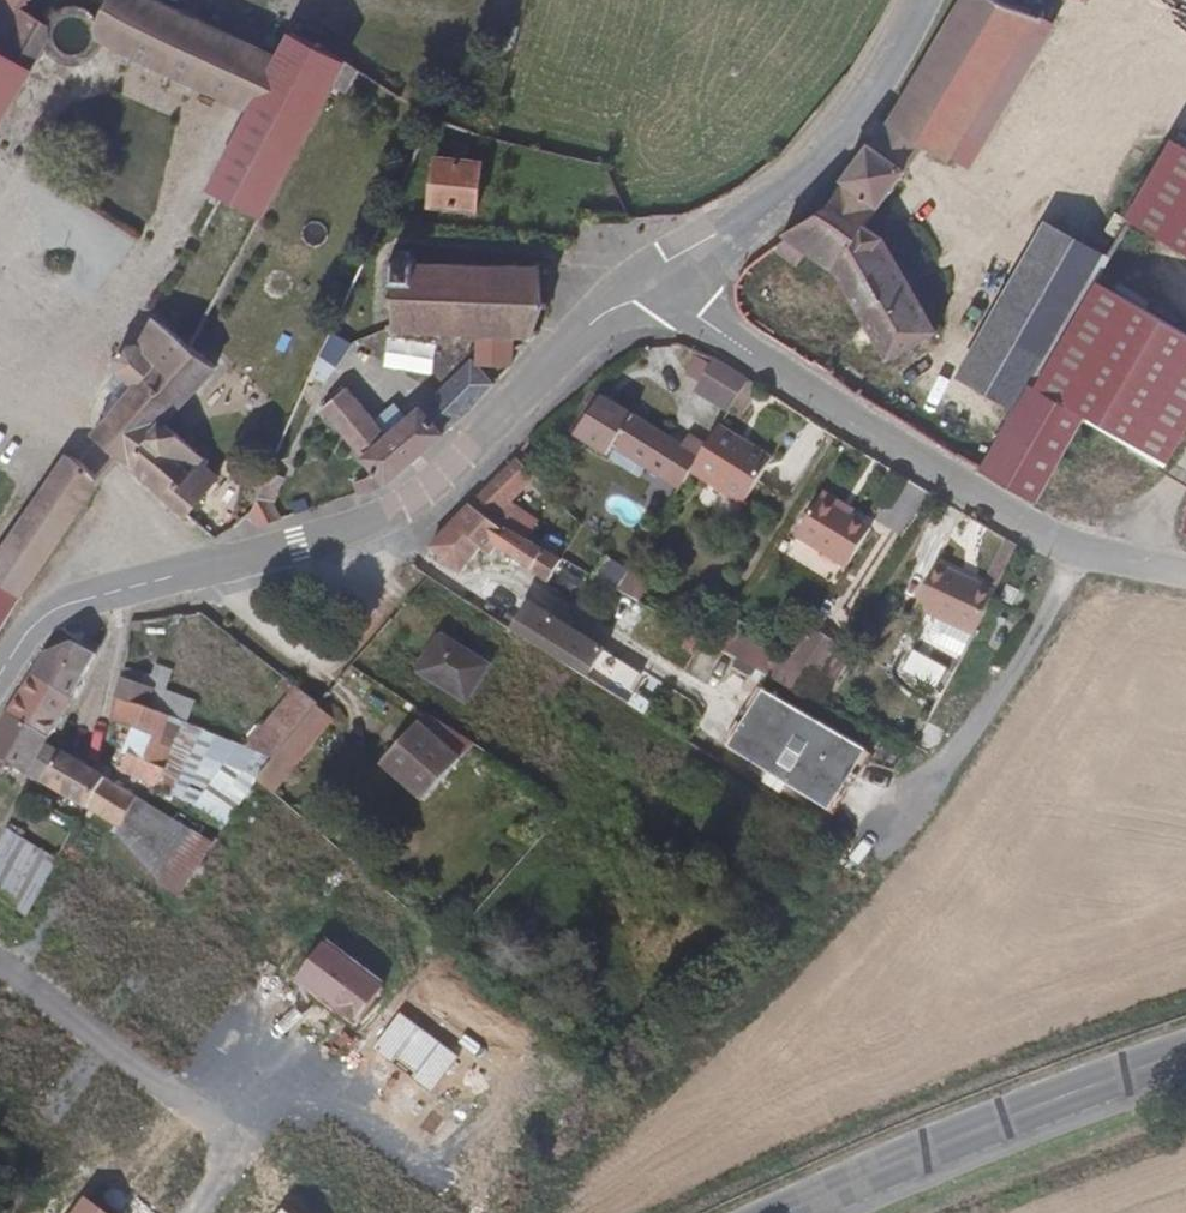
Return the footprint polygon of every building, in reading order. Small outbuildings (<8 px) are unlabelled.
[(27,0),(0,0),(0,46),(27,0)] [(27,0),(39,12),(53,16),(67,15),(80,7),(85,0),(27,0)] [(220,76),(257,15),(231,0),(93,0),(220,76)] [(936,157),(943,161),(962,160),(973,145),(1053,28),(990,0),(984,0),(893,130),(936,157)] [(220,76),(248,92),(283,30),(257,15),(220,76)] [(261,211),(351,49),(292,16),(283,30),(248,92),(200,175),(261,211)] [(1053,28),(973,145),(990,156),(1071,39),(1053,28)] [(880,150),(917,176),(936,157),(893,130),(880,150)] [(1123,220),(1171,249),(1185,258),(1185,153),(1169,144),(1123,220)] [(791,238),(778,245),(797,257),(804,243),(842,266),(888,355),(935,331),(884,229),(872,222),(917,176),(880,150),(837,211),(790,232),(791,238)] [(477,210),(482,164),(436,161),(432,207),(477,210)] [(1026,383),(1088,280),(1106,249),(1049,215),(958,368),(1014,402),(1026,383)] [(474,364),(506,366),(507,333),(528,334),(551,299),(535,269),(535,262),(530,262),(530,258),(524,258),(524,261),(517,261),(517,258),(510,257),(509,260),(498,260),(498,256),(489,256),(489,259),(471,258),(471,254),(461,254),(461,258),(445,258),(445,253),(437,253),(436,257),(428,256),(428,252),(423,252),(423,243),(404,243),(403,250),(397,250),(396,256),(390,256),(389,263),(392,263),(389,327),(391,330),(391,333),(400,333),(400,329),(434,330),(434,334),(442,334),(442,330),(455,330),(454,335),(463,335),(463,331),(477,331),(474,364)] [(1073,412),(1154,463),(1185,409),(1185,339),(1088,280),(1026,383),(1073,412)] [(91,442),(115,463),(178,516),(205,479),(193,469),(200,459),(180,443),(232,374),(209,357),(162,326),(147,352),(130,351),(115,375),(118,382),(106,399),(116,408),(91,442)] [(355,344),(335,331),(309,382),(321,387),(328,372),(339,376),(355,344)] [(711,365),(697,356),(684,376),(698,385),(711,365)] [(751,380),(715,358),(711,365),(698,385),(694,392),(729,414),(751,380)] [(434,412),(451,431),(479,405),(497,389),(474,364),(434,412)] [(384,466),(397,480),(417,461),(451,431),(434,412),(430,408),(402,433),(357,382),(331,407),(384,466)] [(985,454),(1032,480),(1073,412),(1026,383),(1014,402),(985,454)] [(576,442),(599,403),(592,399),(569,438),(576,442)] [(681,492),(706,452),(686,441),(680,451),(599,403),(576,442),(607,460),(614,446),(649,466),(647,471),(680,491),(681,492)] [(740,444),(719,433),(706,452),(692,475),(746,506),(769,470),(736,451),(740,444)] [(774,463),(740,444),(736,451),(769,470),(774,463)] [(16,601),(95,477),(84,463),(57,447),(0,535),(0,590),(16,601)] [(279,451),(273,461),(283,466),(288,455),(279,451)] [(273,461),(265,478),(274,497),(289,469),(283,466),(273,461)] [(364,473),(369,487),(397,480),(384,466),(364,473)] [(531,483),(512,467),(475,511),(497,523),(531,483)] [(265,478),(252,503),(263,527),(285,521),(274,497),(265,478)] [(846,567),(871,530),(822,498),(797,536),(846,567)] [(497,523),(475,511),(436,556),(470,577),(490,552),(515,567),(520,560),(562,584),(573,566),(558,557),(497,523)] [(990,587),(1001,592),(1018,548),(1007,542),(990,587)] [(924,605),(980,640),(986,631),(999,598),(948,566),(924,605)] [(618,591),(615,589),(584,573),(568,600),(603,620),(618,591)] [(647,586),(626,573),(615,589),(618,591),(634,600),(636,602),(647,586)] [(16,601),(0,590),(0,626),(16,601)] [(618,629),(634,600),(618,591),(603,620),(618,629)] [(537,614),(523,639),(609,692),(617,679),(607,672),(614,659),(537,614)] [(726,625),(716,645),(754,665),(764,646),(726,625)] [(776,682),(802,696),(834,646),(809,631),(776,682)] [(78,644),(72,640),(44,651),(32,674),(68,696),(95,645),(82,639),(78,644)] [(421,670),(462,704),(487,672),(447,640),(421,670)] [(609,692),(624,699),(639,674),(614,659),(607,672),(617,679),(609,692)] [(155,678),(121,664),(114,692),(143,704),(148,693),(155,678)] [(148,693),(162,699),(176,672),(162,665),(155,678),(148,693)] [(68,696),(32,674),(12,709),(47,732),(68,696)] [(263,758),(323,697),(299,678),(236,745),(263,758)] [(107,719),(129,732),(173,756),(181,746),(195,727),(143,704),(114,692),(107,719)] [(195,727),(202,731),(207,719),(162,699),(148,693),(143,704),(195,727)] [(247,776),(253,781),(259,786),(333,706),(323,697),(263,758),(247,776)] [(842,812),(874,756),(767,697),(735,751),(842,812)] [(41,778),(61,749),(44,738),(47,732),(12,709),(0,727),(0,749),(41,778)] [(181,746),(247,776),(263,758),(236,745),(202,731),(195,727),(181,746)] [(106,767),(144,792),(150,784),(173,756),(129,732),(106,767)] [(417,811),(456,769),(415,733),(378,774),(417,811)] [(61,749),(41,778),(113,827),(133,796),(61,749)] [(53,857),(34,848),(21,878),(0,858),(0,897),(24,919),(53,857)] [(276,924),(352,995),(378,967),(303,896),(276,924)]
